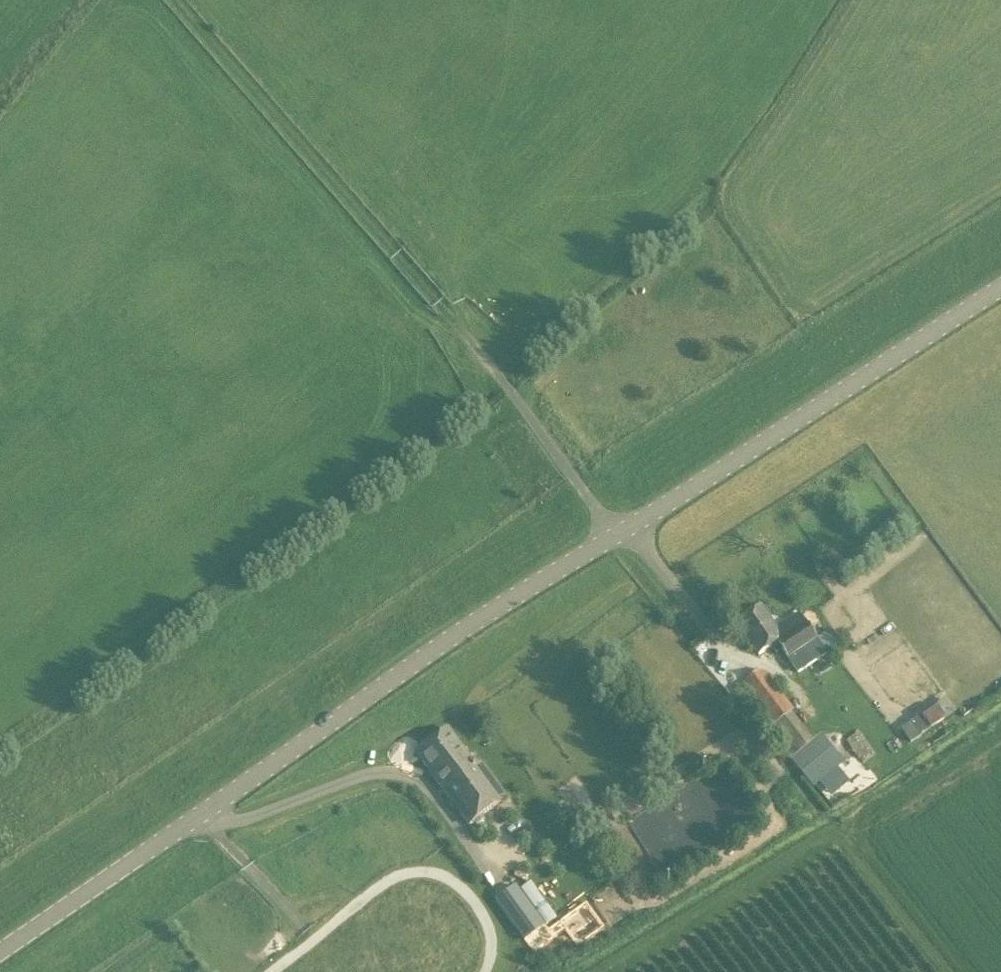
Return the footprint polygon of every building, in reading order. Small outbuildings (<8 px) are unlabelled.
[(816,642),(798,615),(776,629),(761,607),(736,623),(749,643),(758,656),(771,647),(775,654),(781,650),(788,661),(797,675),(827,655),(817,641),(816,642)] [(814,786),(841,763),(831,751),(827,755),(824,751),(823,749),(815,739),(812,742),(791,714),(793,712),(763,670),(735,690),(766,733),(767,731),(789,762),(791,760),(799,771),(803,776),(804,775),(814,786)] [(945,698),(934,706),(919,716),(919,717),(900,730),(910,744),(913,741),(915,743),(929,733),(928,731),(929,730),(930,731),(944,720),(956,713),(945,698)] [(475,768),(447,730),(415,754),(468,826),(505,799),(480,765),(475,768)] [(515,886),(494,901),(523,943),(525,942),(534,955),(554,942),(544,927),(545,927),(515,886)] [(590,911),(563,930),(576,948),(603,929),(590,911)]
